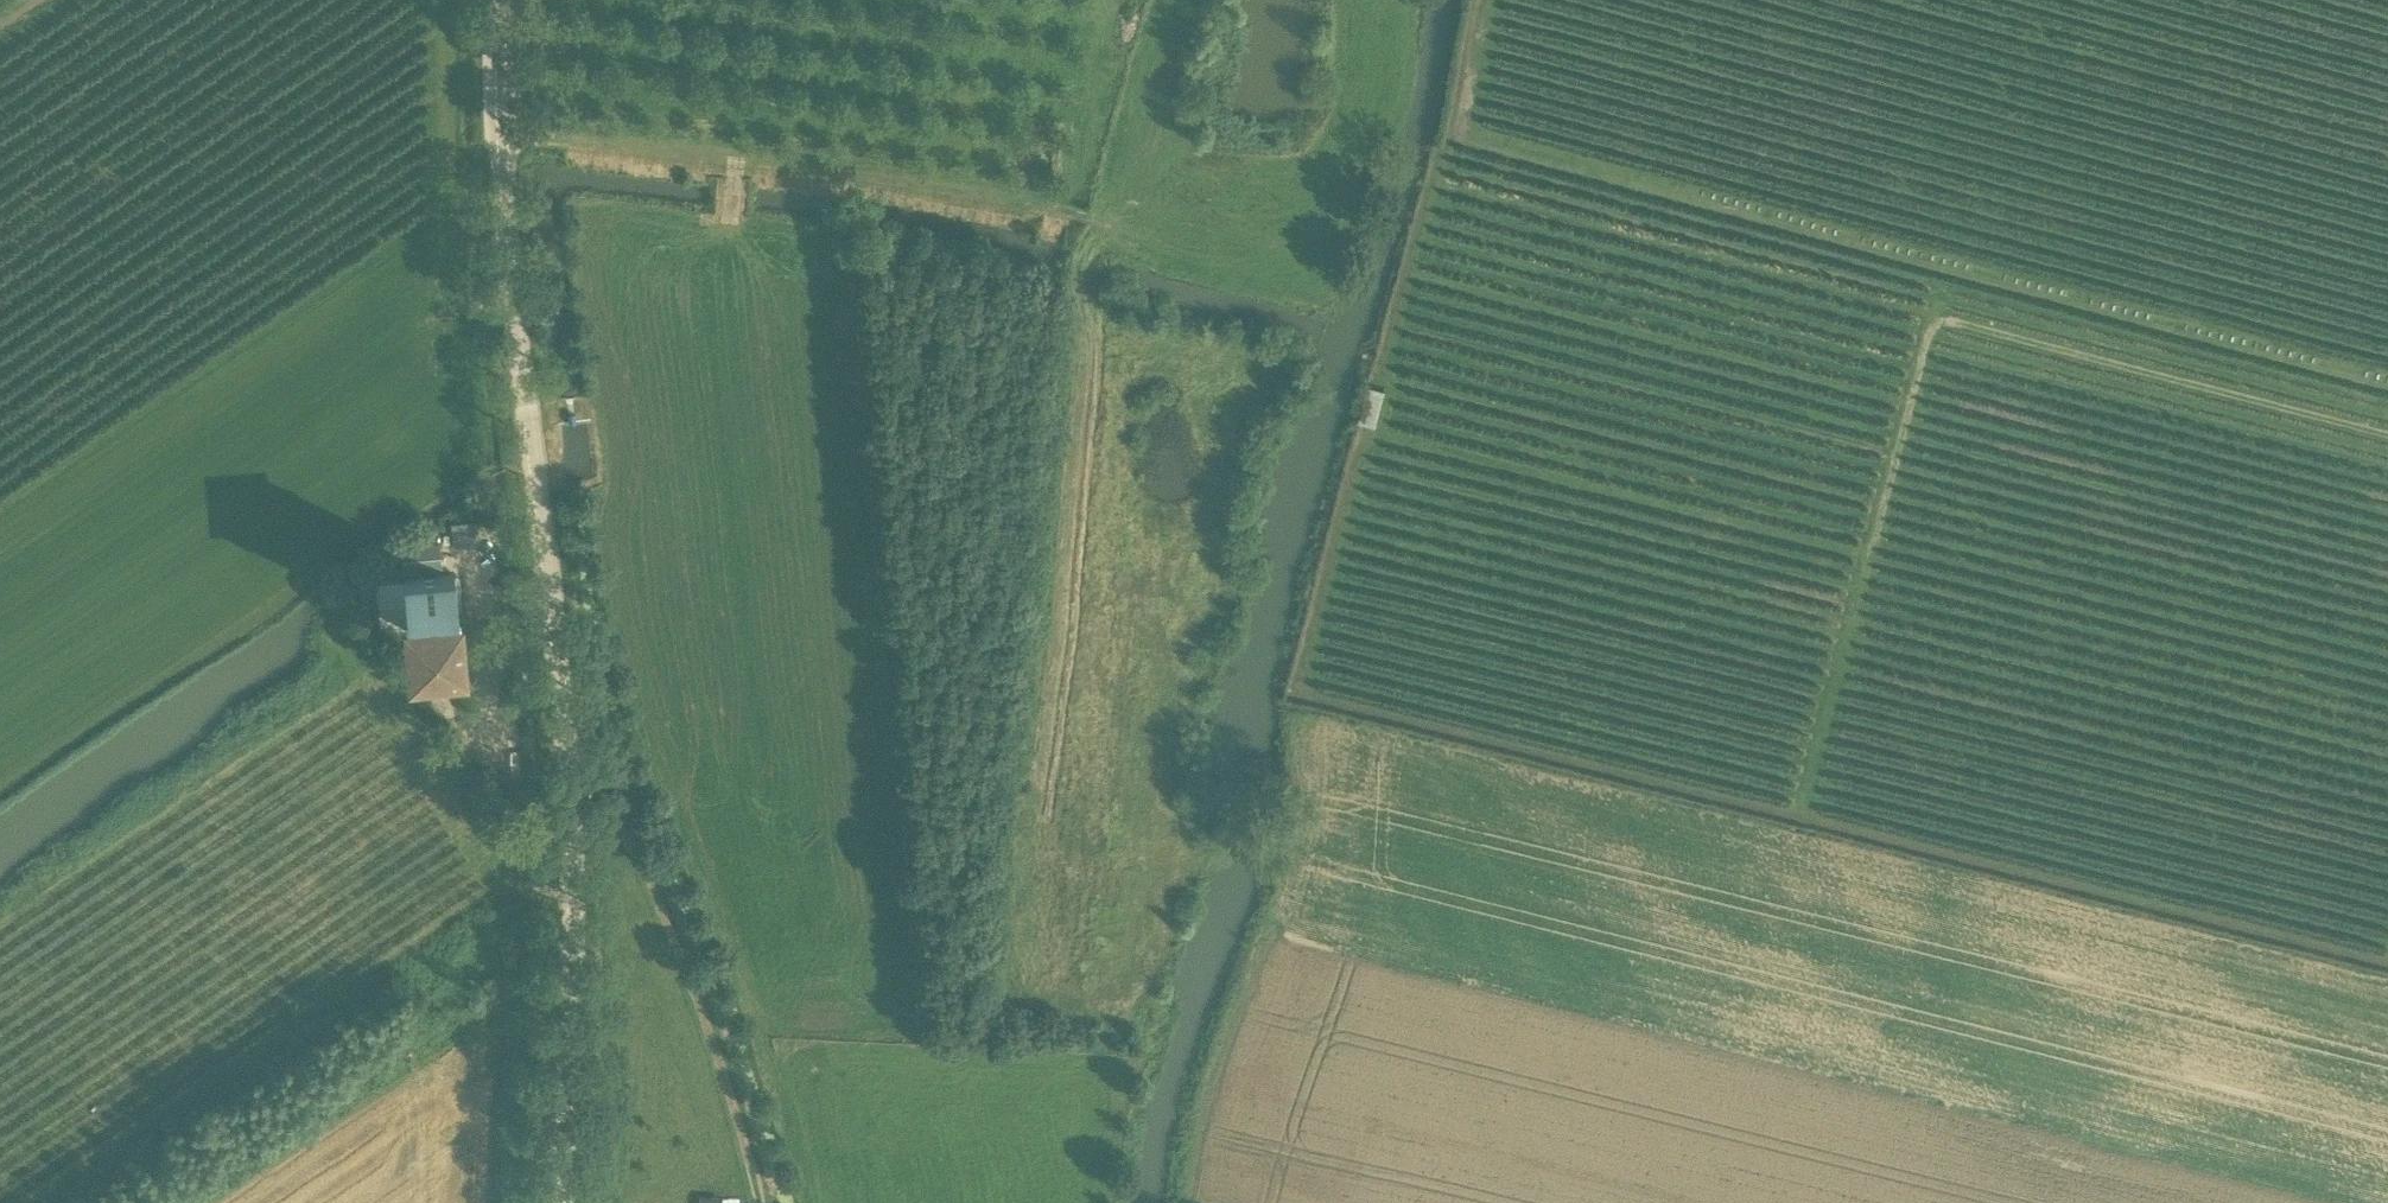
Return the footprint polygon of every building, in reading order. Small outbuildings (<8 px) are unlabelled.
[(444,562),(442,539),(405,541),(407,564),(444,562)] [(462,627),(458,583),(457,570),(399,574),(404,632),(462,627)] [(431,661),(412,675),(439,713),(457,699),(431,661)]
